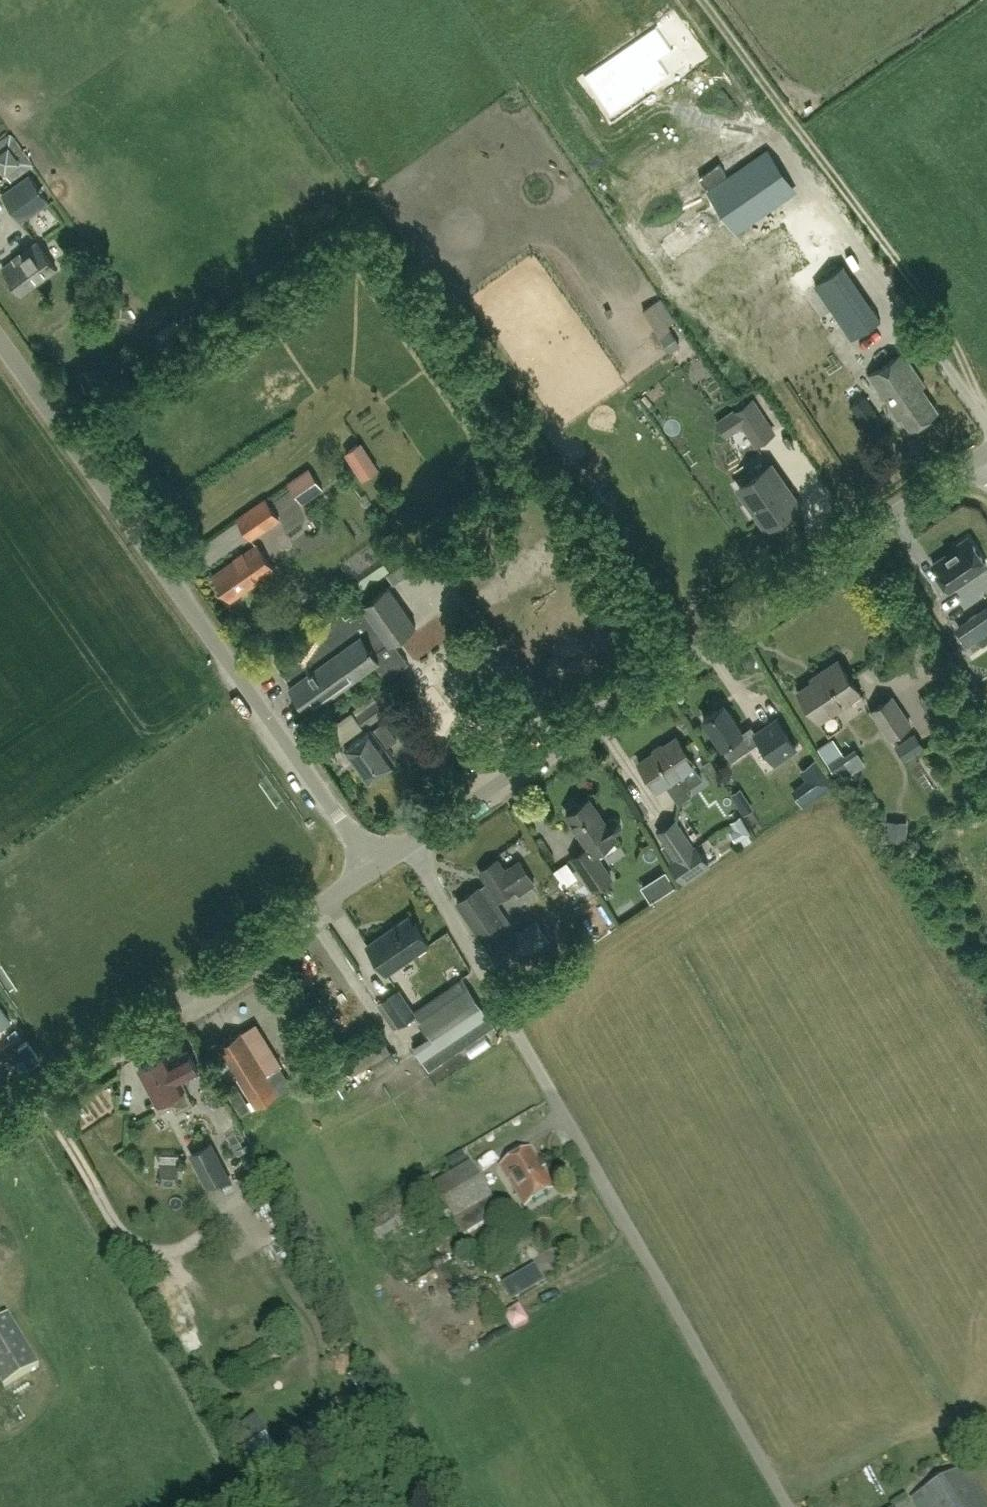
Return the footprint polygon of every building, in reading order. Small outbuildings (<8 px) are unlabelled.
[(656,27),(585,76),(611,115),(668,75),(658,60),(653,53),(659,49),(664,56),(672,50),(656,27)] [(0,139),(0,164),(12,181),(36,163),(12,130),(0,139)] [(766,152),(709,191),(737,232),(795,193),(766,152)] [(29,176),(1,196),(21,223),(49,204),(29,176)] [(23,295),(58,270),(39,243),(4,269),(23,295)] [(844,265),(815,284),(852,338),(881,319),(844,265)] [(899,418),(903,415),(912,428),(937,411),(921,387),(925,384),(903,351),(869,374),(899,418)] [(854,398),(868,388),(860,378),(846,388),(854,398)] [(865,396),(851,405),(864,426),(878,417),(865,396)] [(751,400),(719,423),(727,434),(743,423),(746,428),(757,444),(774,432),(763,417),(751,400)] [(362,478),(378,468),(360,441),(345,451),(362,478)] [(798,504),(771,465),(740,486),(767,526),(798,504)] [(323,489),(316,479),(309,469),(289,482),(303,503),(323,489)] [(251,540),(281,520),(265,498),(236,517),(251,540)] [(950,589),(986,565),(968,537),(953,548),(954,551),(933,565),(950,589)] [(256,544),(213,575),(228,597),(243,586),(246,590),(274,570),(256,544)] [(355,581),(380,572),(372,551),(348,560),(355,581)] [(399,578),(392,568),(385,572),(392,582),(399,578)] [(308,711),(375,663),(386,679),(409,662),(394,641),(417,625),(389,586),(363,605),(364,606),(346,618),(342,613),(276,660),(292,683),(289,685),(290,686),(291,686),(307,709),(307,710),(308,711)] [(967,621),(978,638),(986,632),(986,627),(978,614),(967,621)] [(819,722),(861,693),(838,660),(817,674),(819,677),(798,691),(819,722)] [(376,694),(379,698),(356,715),(364,727),(387,710),(390,714),(404,704),(390,685),(376,694)] [(890,740),(913,724),(893,694),(870,710),(890,740)] [(797,747),(777,719),(757,733),(752,726),(744,732),(725,704),(704,719),(732,760),(761,740),(776,761),(797,747)] [(385,747),(397,739),(385,721),(373,730),(372,728),(345,747),(367,779),(395,761),(385,747)] [(906,761),(925,749),(915,734),(896,746),(906,761)] [(678,774),(695,763),(677,737),(639,763),(656,789),(665,783),(679,803),(691,795),(678,774)] [(854,747),(844,753),(835,739),(820,750),(834,771),(846,763),(852,773),(865,764),(854,747)] [(928,758),(916,765),(930,787),(942,779),(928,758)] [(823,785),(835,779),(828,765),(816,771),(823,785)] [(588,846),(571,857),(594,890),(611,878),(594,853),(616,838),(613,835),(617,832),(619,831),(620,827),(619,822),(615,819),(612,819),(608,821),(605,823),(589,798),(566,813),(588,846)] [(658,832),(676,859),(671,863),(683,881),(708,864),(696,846),(694,848),(675,821),(658,832)] [(557,868),(569,877),(577,866),(564,857),(557,868)] [(480,936),(502,922),(492,906),(516,890),(519,894),(535,883),(520,861),(505,871),(498,859),(480,871),(488,883),(480,889),(479,887),(457,902),(480,936)] [(386,974),(429,945),(409,916),(367,945),(386,974)] [(517,932),(490,950),(503,970),(531,952),(517,932)] [(467,986),(418,1019),(430,1038),(445,1059),(494,1026),(467,986)] [(400,1025),(415,1014),(399,991),(383,1001),(400,1025)] [(1,1026),(11,1020),(0,1004),(0,1025),(1,1026)] [(256,1107),(278,1094),(292,1085),(281,1067),(267,1075),(241,1032),(218,1046),(256,1107)] [(188,1052),(171,1061),(167,1054),(139,1069),(157,1103),(161,1111),(173,1104),(177,1112),(192,1104),(184,1088),(181,1081),(199,1072),(188,1052)] [(192,1153),(197,1164),(212,1192),(230,1183),(209,1144),(192,1153)] [(525,1206),(555,1188),(531,1149),(501,1167),(525,1206)] [(435,1186),(464,1235),(501,1213),(485,1186),(484,1186),(471,1164),(435,1186)] [(380,1239),(432,1209),(424,1195),(372,1226),(380,1239)] [(438,1245),(452,1238),(445,1226),(432,1233),(438,1245)] [(549,1284),(554,1296),(568,1291),(564,1279),(549,1284)] [(0,1320),(0,1380),(4,1387),(39,1367),(8,1315),(0,1320)] [(913,1499),(918,1506),(986,1506),(986,1500),(968,1467),(913,1499)]
